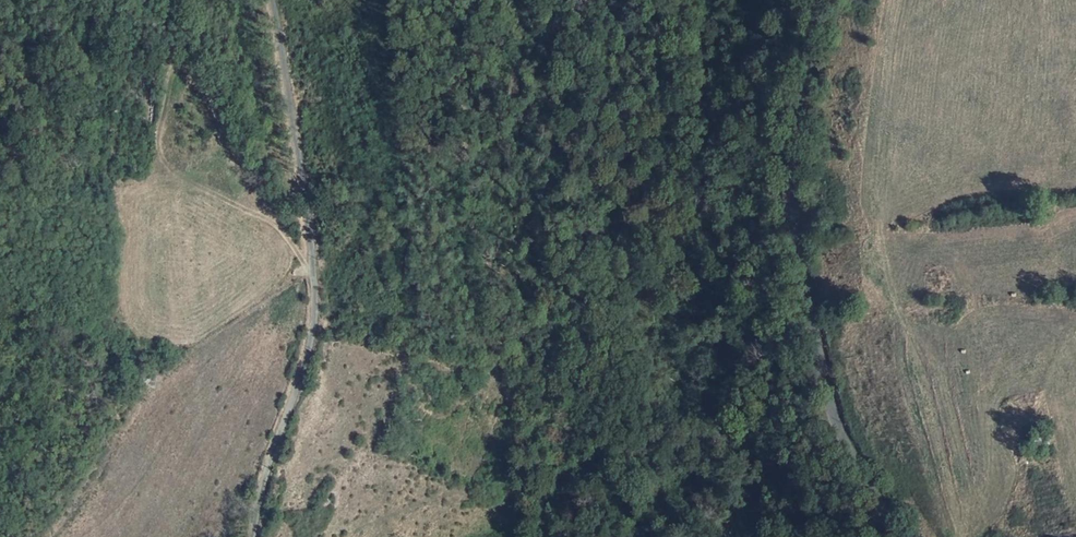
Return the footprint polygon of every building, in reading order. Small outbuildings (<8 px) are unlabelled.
[(1033,443),(1049,441),(1047,427),(1031,430),(1033,443)]
